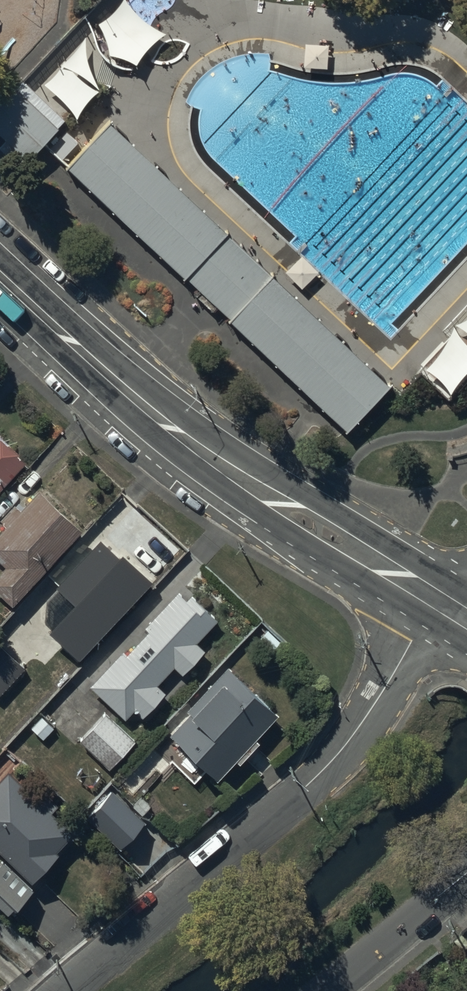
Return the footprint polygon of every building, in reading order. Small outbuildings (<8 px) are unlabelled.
[(131,0),(116,0),(97,20),(108,50),(135,57),(161,29),(131,0)] [(83,31),(40,78),(73,106),(97,82),(83,31)] [(23,76),(0,100),(0,125),(28,152),(40,139),(63,115),(23,76)] [(388,381),(110,123),(70,166),(208,294),(348,424),(388,381)] [(423,361),(445,387),(466,363),(466,306),(450,317),(423,361)] [(27,461),(0,437),(0,490),(27,461)] [(39,490),(20,511),(15,506),(1,521),(5,525),(0,530),(0,559),(7,565),(0,572),(0,590),(12,601),(80,528),(39,490)] [(152,581),(122,553),(119,556),(100,538),(55,584),(76,604),(51,630),(79,657),(152,581)] [(218,620),(191,595),(187,600),(178,592),(145,627),(149,630),(126,654),(122,651),(89,686),(125,721),(134,711),(142,718),(166,693),(156,684),(174,664),(183,673),(205,650),(197,642),(218,620)] [(0,643),(0,695),(26,667),(0,643)] [(277,714),(227,668),(189,710),(191,714),(172,734),(218,777),(277,714)] [(135,741),(105,713),(80,740),(110,768),(135,741)] [(8,773),(0,782),(0,851),(32,881),(59,853),(56,851),(72,833),(8,773)] [(145,822),(112,791),(87,818),(121,848),(145,822)] [(9,917),(33,891),(0,860),(0,909),(9,917)]
